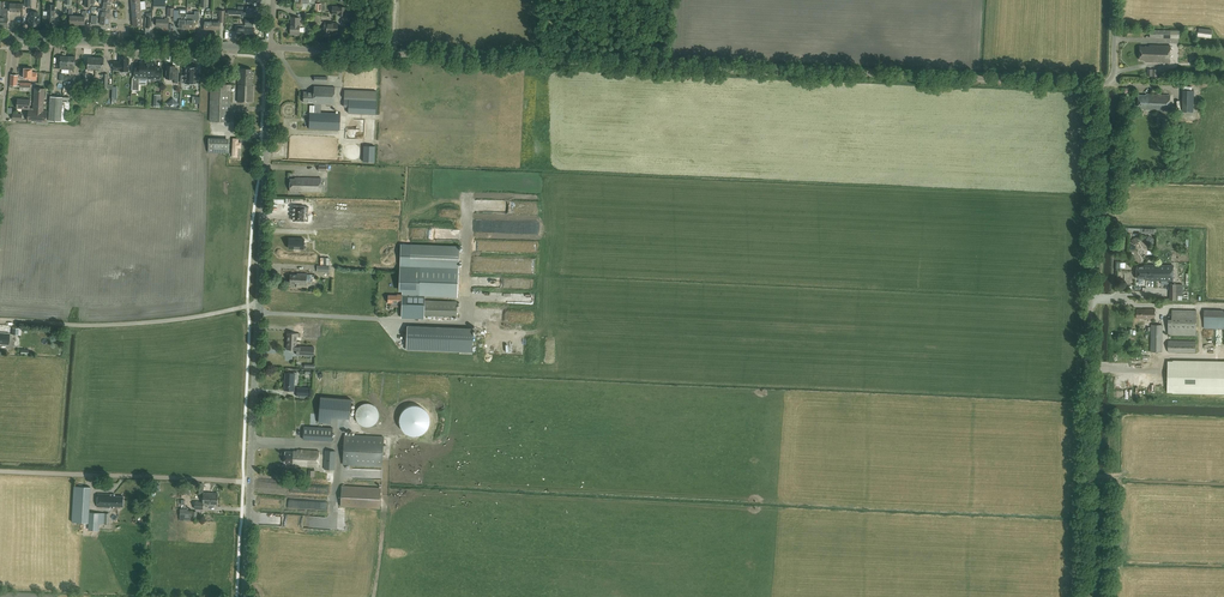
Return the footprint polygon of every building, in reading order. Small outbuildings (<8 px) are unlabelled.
[(111,9),(112,1),(105,0),(103,0),(102,8),(111,9)] [(294,8),(295,8),(295,10),(300,10),(300,4),(301,4),(301,3),(308,3),(315,3),(315,0),(301,0),(301,2),(299,2),(299,1),(295,1),(294,1),(294,8)] [(132,10),(141,9),(140,1),(131,2),(132,10)] [(10,3),(10,11),(23,12),(23,3),(10,3)] [(44,21),(47,21),(54,22),(55,5),(48,4),(47,15),(44,15),(44,21)] [(338,13),(338,15),(345,15),(346,7),(332,6),(332,13),(338,13)] [(101,15),(110,17),(111,9),(102,8),(101,15)] [(245,17),(247,17),(258,17),(258,8),(246,8),(246,13),(245,13),(245,17)] [(1,9),(0,26),(8,26),(9,9),(1,9)] [(132,18),(142,17),(141,9),(132,10),(132,18)] [(77,24),(77,16),(73,16),(72,11),(69,10),(68,16),(70,16),(69,23),(77,24)] [(186,28),(187,14),(179,13),(179,10),(174,10),(174,19),(178,19),(178,28),(186,28)] [(28,19),(28,25),(37,26),(38,12),(31,11),(31,19),(28,19)] [(77,16),(77,24),(85,24),(85,16),(87,16),(87,11),(83,11),(82,16),(77,16)] [(187,14),(186,28),(194,29),(195,20),(199,20),(200,11),(195,11),(195,14),(187,14)] [(110,17),(101,15),(100,23),(109,25),(110,17)] [(142,17),(132,18),(133,26),(142,25),(142,17)] [(291,17),(291,25),(290,25),(290,32),(290,35),(299,35),(299,32),(300,17),(291,17)] [(165,26),(165,27),(168,28),(169,18),(165,18),(165,19),(157,19),(156,26),(165,26)] [(245,19),(245,25),(246,25),(245,37),(253,37),(254,27),(253,27),(254,19),(245,19)] [(212,30),(212,21),(204,20),(204,29),(212,30)] [(212,21),(212,30),(220,30),(221,21),(212,21)] [(325,22),(324,27),(322,27),(321,34),(323,35),(324,35),(327,35),(332,35),(332,33),(337,33),(338,23),(325,22)] [(246,25),(245,25),(238,25),(237,36),(245,37),(246,25)] [(1171,38),(1171,30),(1150,29),(1150,38),(1171,38)] [(1150,45),(1150,46),(1141,46),(1141,59),(1146,60),(1146,62),(1170,62),(1170,45),(1150,45)] [(68,65),(69,56),(60,56),(60,65),(60,68),(62,69),(62,72),(65,73),(66,69),(65,69),(65,68),(67,68),(67,65),(68,65)] [(66,69),(65,73),(68,73),(69,69),(74,70),(74,66),(75,66),(76,56),(69,56),(68,65),(67,65),(67,68),(65,68),(65,69),(66,69)] [(96,69),(96,57),(88,57),(88,70),(92,70),(92,69),(96,69)] [(96,57),(96,69),(99,69),(99,70),(103,71),(104,57),(96,57)] [(120,71),(128,71),(129,58),(121,58),(120,63),(118,63),(118,62),(114,62),(113,69),(120,70),(120,71)] [(134,78),(147,79),(148,62),(144,62),(140,62),(140,68),(135,68),(135,66),(134,66),(134,78)] [(152,62),(148,62),(147,79),(160,79),(161,67),(160,67),(160,70),(155,69),(156,63),(152,63),(152,62)] [(175,76),(175,69),(175,66),(172,65),(172,64),(169,64),(168,65),(166,65),(165,78),(174,78),(174,83),(178,83),(178,76),(175,76)] [(181,75),(181,83),(196,84),(197,67),(186,66),(185,75),(181,75)] [(24,77),(31,78),(31,79),(37,79),(37,72),(32,72),(32,68),(24,68),(24,74),(22,73),(22,77),(24,77)] [(252,69),(241,68),(240,78),(238,77),(237,101),(253,102),(254,85),(252,85),(252,80),(251,80),(252,69)] [(100,83),(100,90),(100,93),(107,93),(107,91),(108,73),(103,73),(102,83),(100,83)] [(211,84),(210,121),(230,121),(231,84),(211,84)] [(321,112),(321,104),(334,104),(335,87),(314,86),(314,92),(304,91),(304,102),(314,102),(313,103),(315,103),(314,112),(310,111),(309,128),(340,130),(341,113),(321,112)] [(35,88),(34,108),(29,108),(28,120),(47,121),(47,111),(43,110),(45,88),(35,88)] [(345,89),(344,98),(344,107),(348,107),(348,113),(375,114),(376,99),(377,91),(345,89)] [(1182,111),(1193,112),(1194,90),(1183,90),(1182,111)] [(1143,108),(1143,110),(1169,111),(1170,95),(1146,93),(1146,95),(1139,95),(1138,108),(1143,108)] [(61,121),(62,97),(50,96),(49,120),(61,121)] [(62,97),(61,121),(68,121),(70,97),(62,97)] [(17,108),(29,108),(30,99),(18,99),(17,108)] [(248,125),(249,114),(235,114),(234,124),(248,125)] [(209,138),(208,152),(229,153),(229,138),(209,138)] [(238,142),(238,138),(233,138),(232,156),(237,157),(238,147),(241,148),(241,142),(238,142)] [(364,145),(363,160),(363,161),(375,162),(376,146),(364,145)] [(290,178),(290,191),(321,192),(321,178),(298,177),(297,178),(295,178),(290,178)] [(389,213),(389,204),(370,204),(370,209),(373,209),(373,213),(389,213)] [(293,221),(304,221),(304,210),(308,211),(309,206),(294,206),(293,221)] [(394,211),(398,215),(403,211),(399,206),(394,211)] [(329,230),(309,229),(309,240),(328,241),(329,230)] [(289,238),(289,248),(304,249),(304,239),(289,238)] [(388,295),(388,303),(390,303),(390,306),(397,306),(397,304),(402,304),(401,317),(424,318),(424,315),(456,316),(457,301),(424,300),(424,298),(419,298),(419,295),(457,296),(459,247),(401,245),(399,288),(402,291),(402,294),(397,294),(397,295),(388,295)] [(1174,266),(1145,265),(1145,267),(1137,266),(1137,279),(1147,279),(1147,280),(1156,280),(1156,279),(1160,279),(1160,281),(1173,281),(1174,266)] [(297,283),(296,284),(307,285),(307,273),(297,273),(297,274),(290,274),(290,283),(297,283)] [(1182,300),(1182,284),(1170,284),(1170,299),(1182,300)] [(1146,319),(1155,319),(1155,309),(1145,308),(1145,309),(1137,309),(1136,318),(1146,318),(1146,319)] [(1172,309),(1172,316),(1168,316),(1168,334),(1196,335),(1196,310),(1172,309)] [(1204,309),(1204,328),(1223,328),(1223,310),(1204,309)] [(474,323),(438,324),(438,335),(474,335),(474,323)] [(1151,351),(1162,352),(1163,325),(1151,324),(1151,351)] [(287,341),(297,341),(297,336),(316,338),(317,327),(303,326),(302,333),(288,332),(287,341)] [(407,326),(406,349),(419,350),(419,330),(419,327),(407,326)] [(9,333),(0,333),(0,344),(8,345),(9,333)] [(1196,353),(1196,341),(1168,340),(1168,352),(1196,353)] [(301,345),(301,346),(296,346),(297,341),(287,341),(287,349),(296,349),(296,354),(314,355),(314,346),(301,345)] [(1167,392),(1202,392),(1202,393),(1223,394),(1223,361),(1197,361),(1168,361),(1167,392)] [(284,389),(294,390),(295,373),(285,372),(284,389)] [(300,395),(305,395),(309,396),(309,388),(297,387),(297,395),(300,395)] [(349,414),(348,398),(320,399),(320,424),(331,423),(331,415),(349,414)] [(379,416),(379,415),(379,413),(379,412),(378,411),(378,410),(377,409),(377,408),(376,407),(375,406),(374,405),(373,405),(372,404),(371,404),(370,403),(369,403),(368,403),(367,403),(366,403),(364,403),(363,404),(362,404),(361,404),(360,405),(360,406),(359,407),(358,408),(357,408),(357,409),(356,410),(356,412),(355,413),(355,414),(355,415),(355,417),(356,418),(356,419),(356,420),(357,421),(358,422),(359,423),(360,424),(361,425),(362,425),(363,426),(364,426),(365,426),(367,427),(368,427),(369,426),(370,426),(371,426),(372,425),(373,425),(374,424),(375,424),(376,423),(377,422),(377,421),(378,420),(378,419),(379,417),(379,416)] [(332,441),(333,427),(304,426),(303,439),(332,441)] [(382,466),(384,437),(344,435),(343,464),(382,466)] [(318,467),(319,451),(297,450),(297,452),(285,451),(284,463),(293,463),(293,465),(318,467)] [(334,470),(336,451),(325,450),(324,469),(334,470)] [(105,518),(105,513),(89,512),(90,487),(74,486),(72,522),(89,523),(88,530),(99,531),(99,523),(104,524),(105,518)] [(217,493),(203,492),(204,487),(200,487),(200,494),(203,494),(203,502),(195,501),(195,509),(203,509),(203,504),(217,505),(217,493)] [(342,487),(340,506),(379,508),(381,489),(342,487)] [(114,506),(122,506),(122,496),(114,496),(114,494),(98,494),(97,506),(113,507),(114,506)] [(326,519),(326,515),(301,514),(300,526),(317,527),(317,522),(321,522),(321,518),(326,519)]
